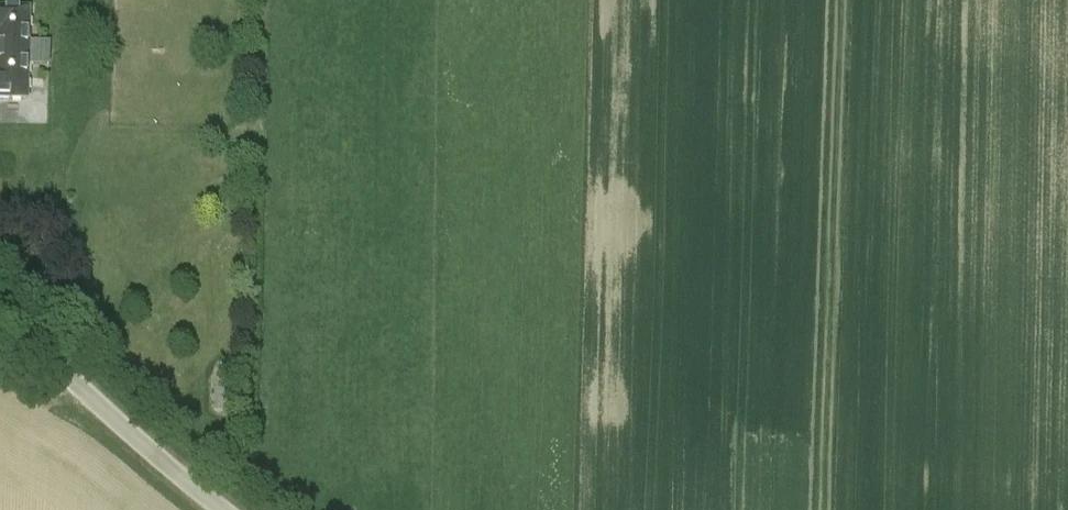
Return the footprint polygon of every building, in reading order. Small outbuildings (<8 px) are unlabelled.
[(26,100),(28,12),(0,11),(0,99),(26,100)]
